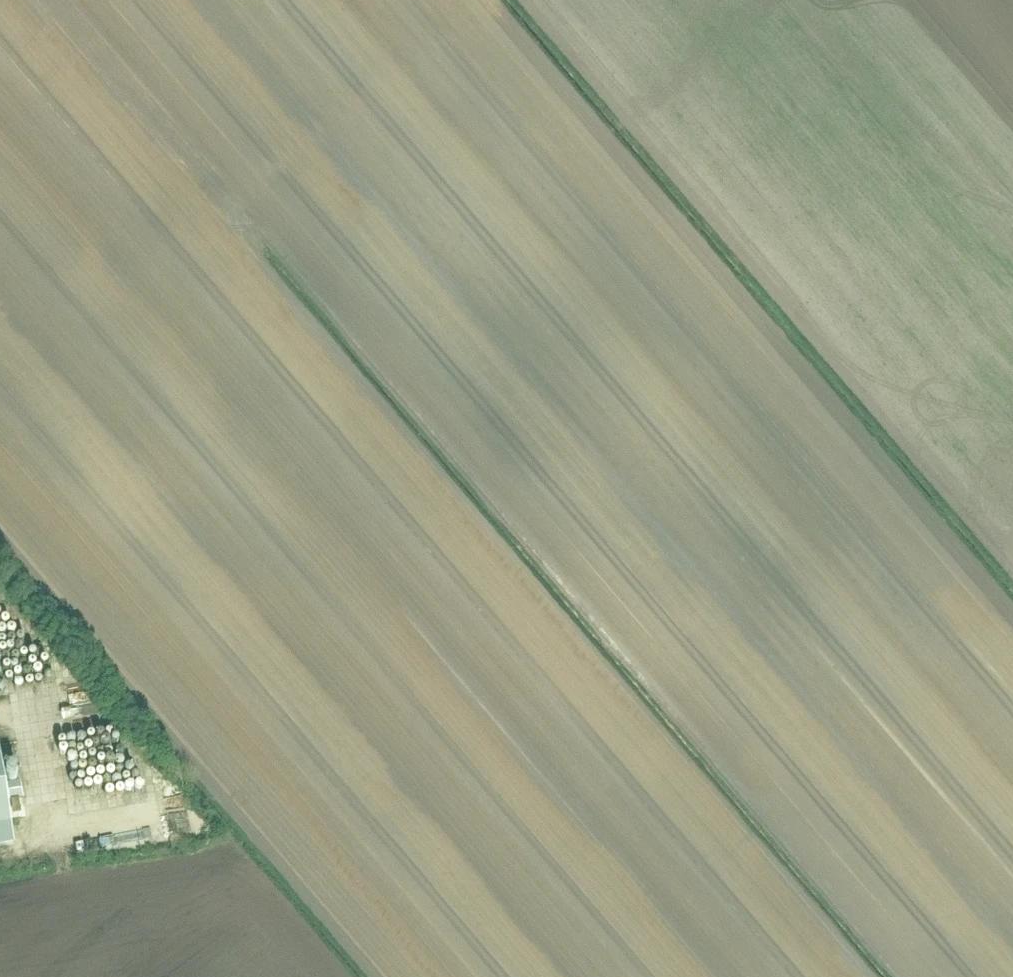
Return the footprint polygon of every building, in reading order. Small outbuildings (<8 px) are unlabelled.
[(77,756),(92,751),(86,732),(71,736),(77,756)] [(69,743),(57,748),(64,764),(76,759),(69,743)] [(10,826),(0,766),(0,828),(10,826)]
